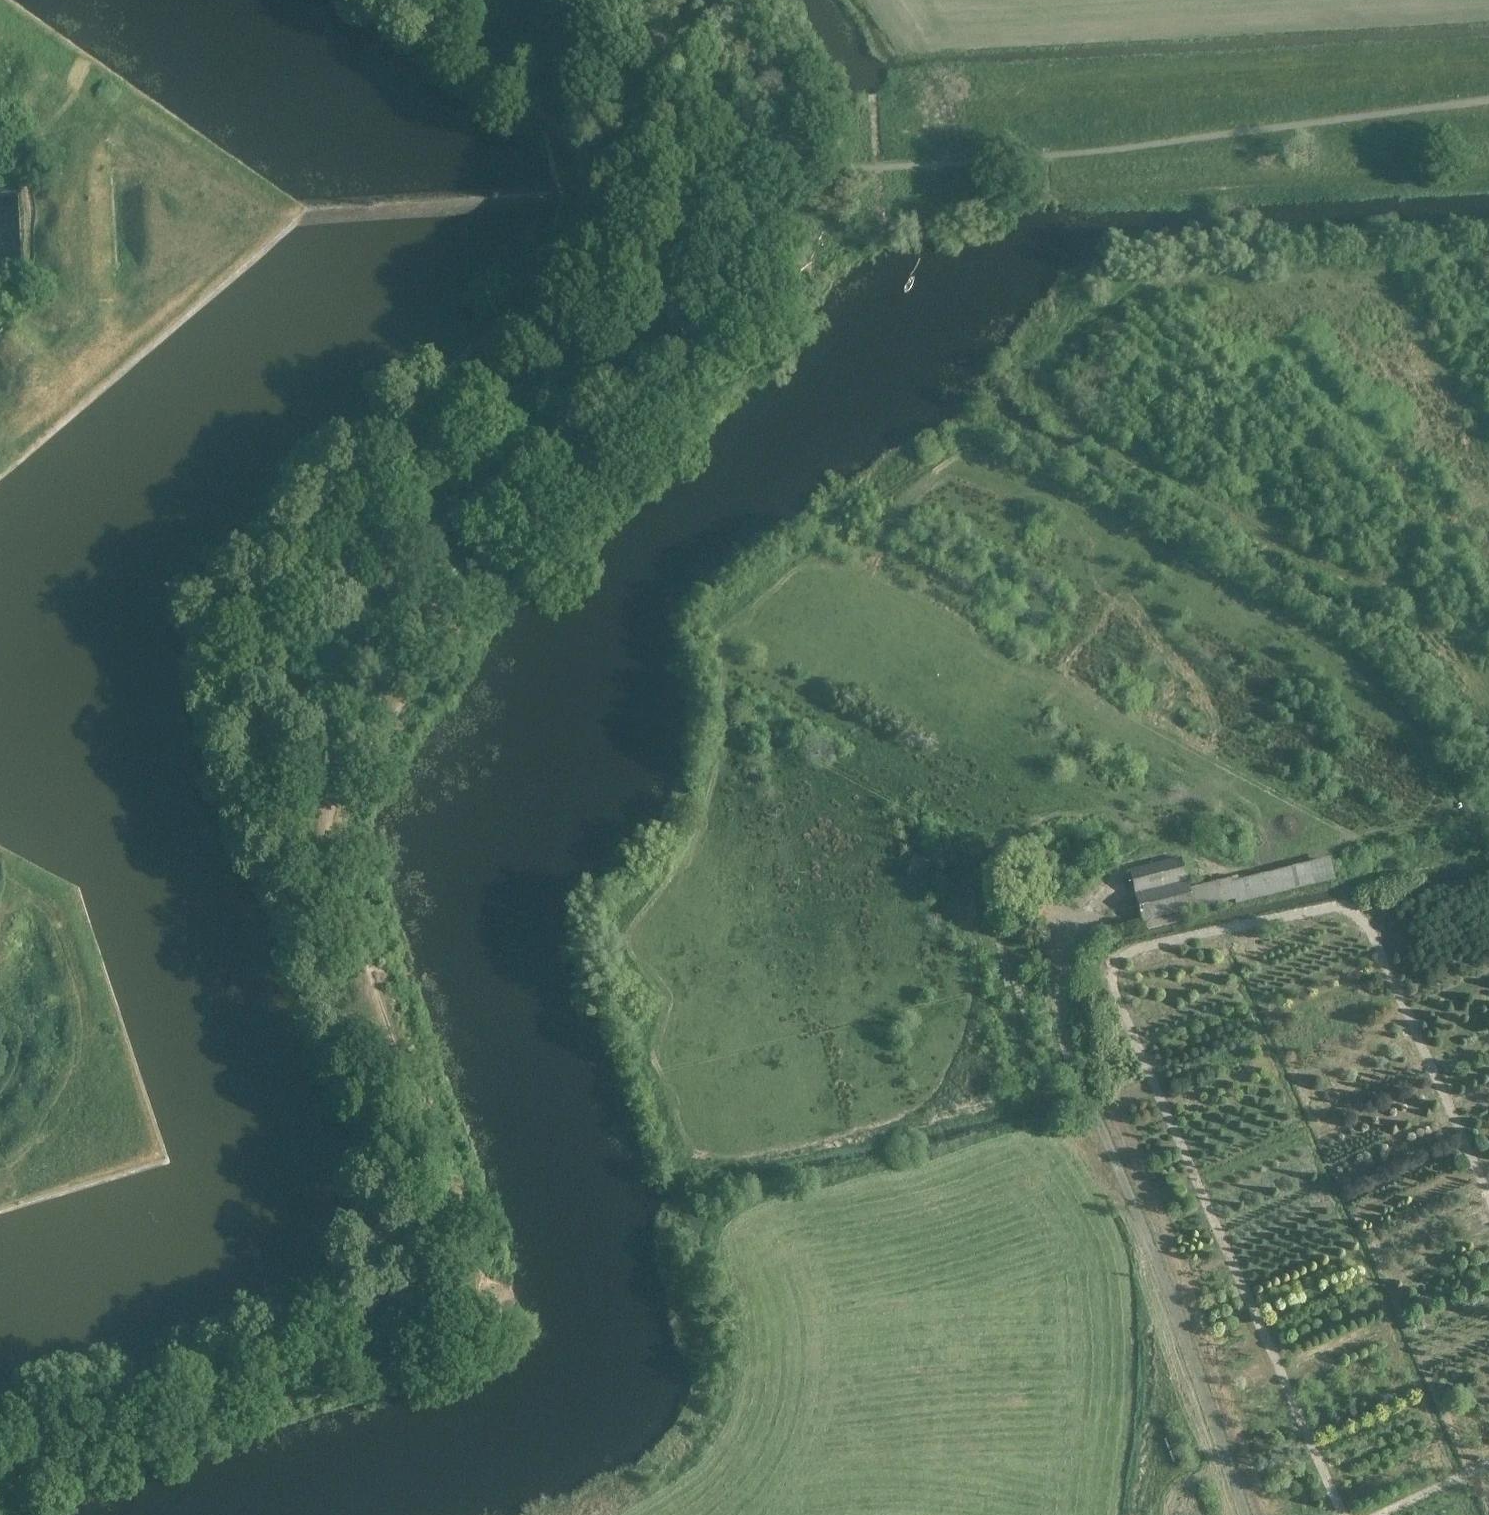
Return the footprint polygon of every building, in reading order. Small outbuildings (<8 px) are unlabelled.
[(0,328),(0,334),(12,323),(0,315),(0,320),(5,324),(0,328)] [(1182,857),(1129,870),(1140,915),(1141,922),(1181,913),(1233,900),(1234,904),(1315,884),(1333,880),(1328,858),(1310,862),(1231,881),(1230,878),(1194,887),(1192,877),(1187,878),(1182,857)]
